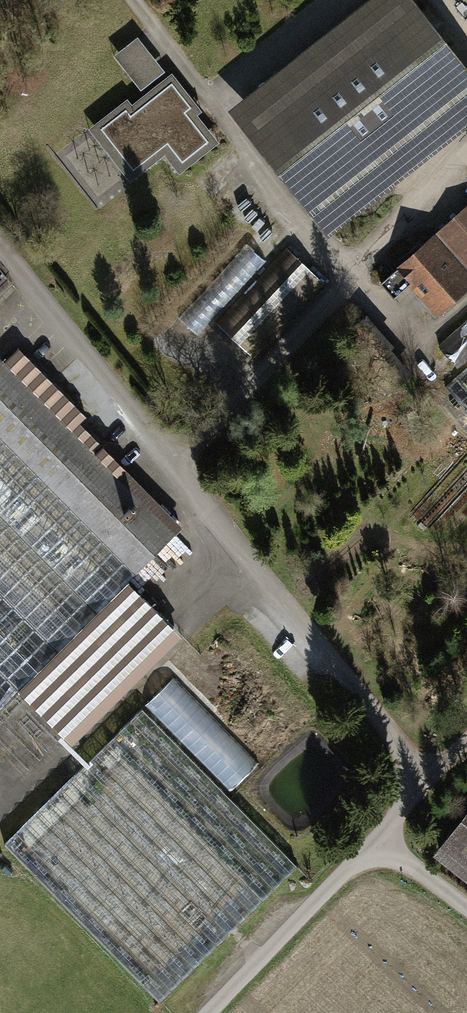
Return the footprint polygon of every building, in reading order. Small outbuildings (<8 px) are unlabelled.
[(229,109),(330,236),(466,128),(466,66),(414,0),(367,0),(229,109)] [(138,37),(115,55),(141,89),(165,70),(138,37)] [(128,99),(89,130),(131,183),(165,156),(179,174),(220,142),(198,115),(203,111),(172,72),(131,104),(128,99)] [(393,267),(435,317),(466,291),(466,206),(393,267)] [(179,316),(197,334),(267,262),(248,245),(179,316)] [(217,322),(256,358),(325,284),(286,248),(217,322)] [(443,347),(461,366),(466,361),(466,324),(443,347)] [(152,557),(182,528),(81,422),(89,414),(22,344),(4,361),(0,357),(0,397),(152,557)] [(443,386),(466,412),(466,365),(443,386)] [(21,695),(68,745),(185,634),(130,577),(152,557),(0,397),(0,715),(21,695)] [(258,765),(175,680),(2,848),(155,1004),(296,866),(226,795),(258,765)] [(439,860),(466,881),(466,824),(439,860)]
